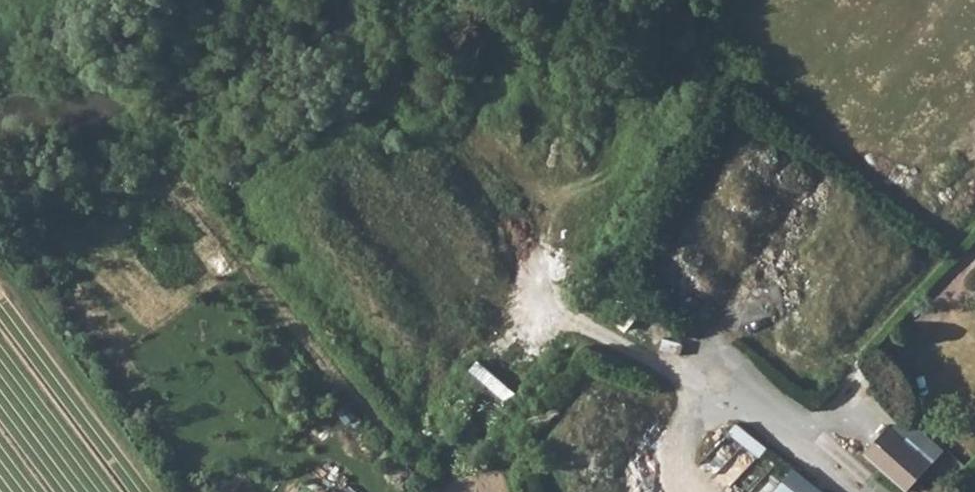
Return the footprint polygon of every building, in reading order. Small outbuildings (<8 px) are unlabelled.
[(891,422),(867,446),(908,488),(933,463),(891,422)] [(797,468),(778,491),(779,491),(828,491),(797,468)]
